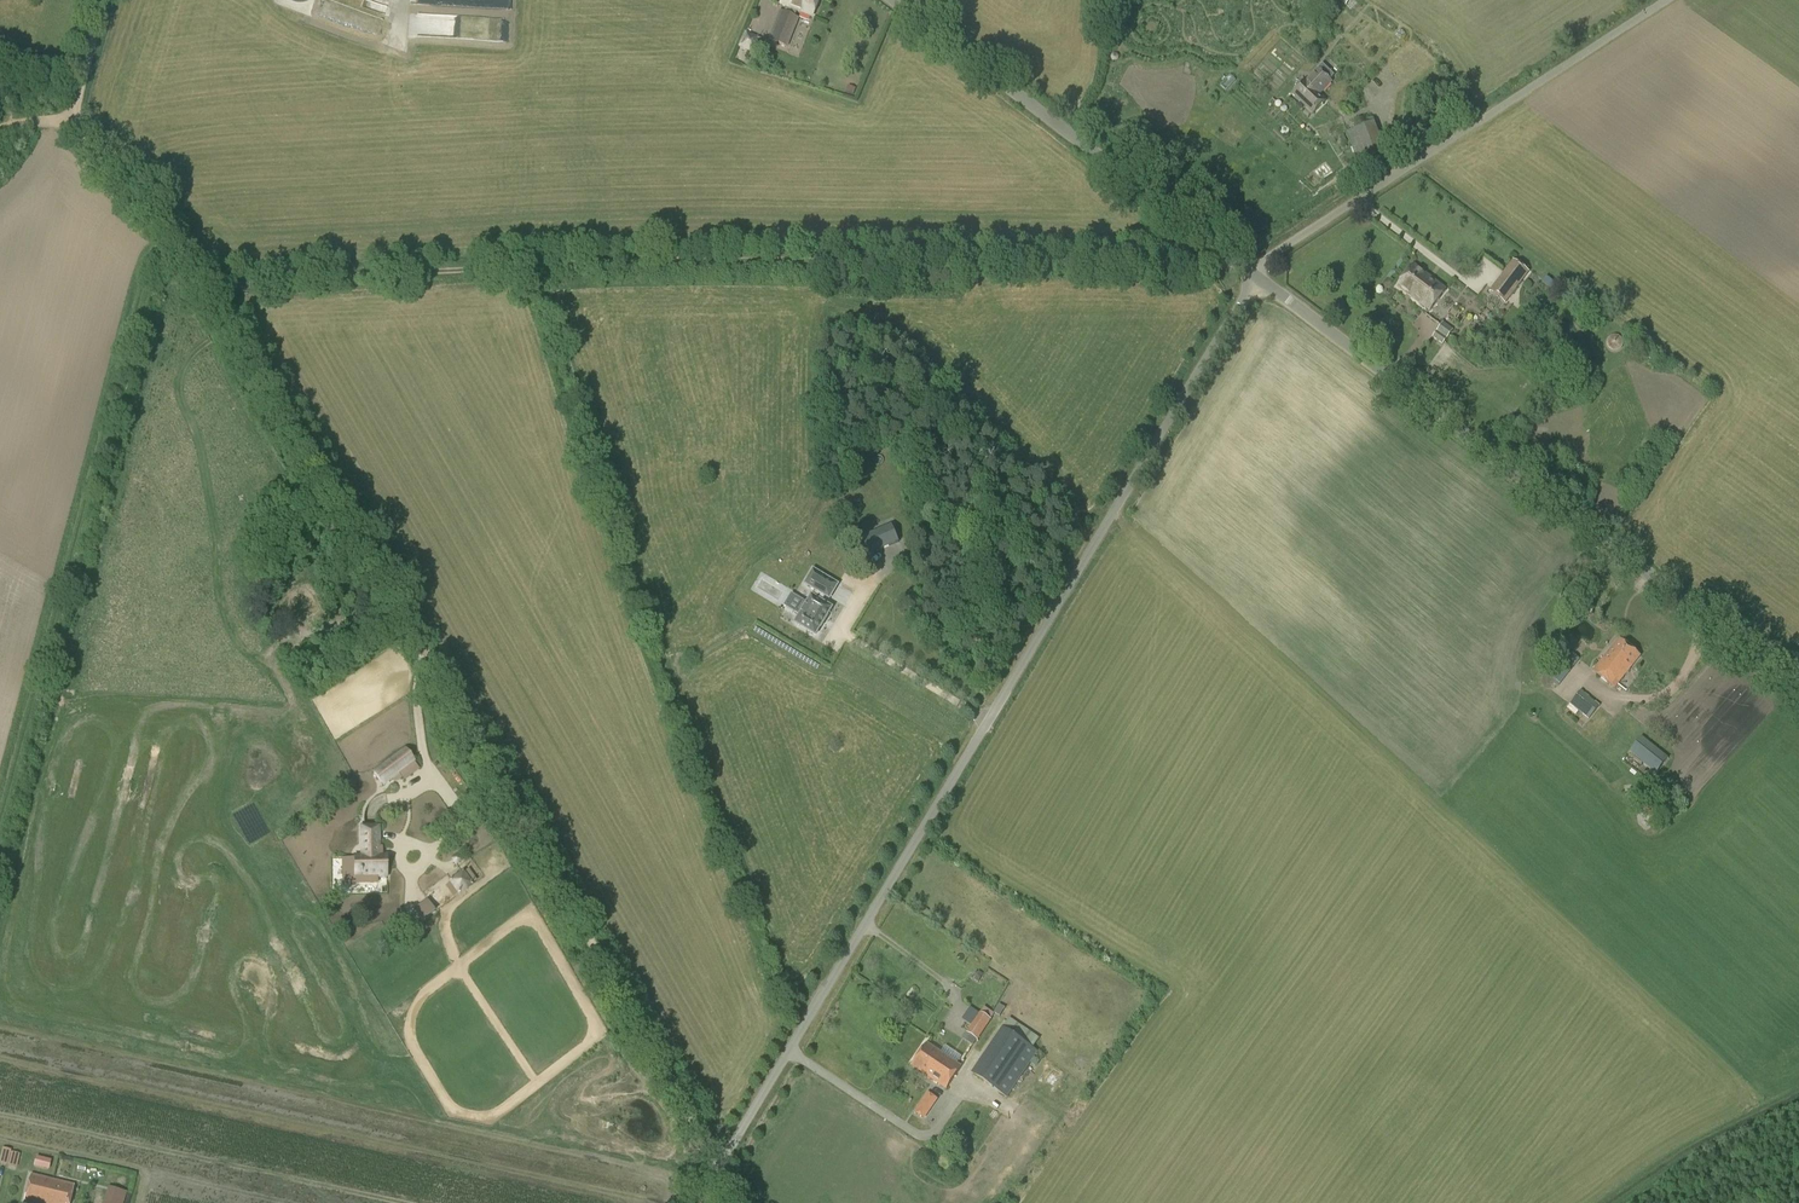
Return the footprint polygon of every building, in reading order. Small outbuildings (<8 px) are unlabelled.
[(781,5),(788,7),(785,14),(782,13),(771,40),(788,47),(799,19),(795,18),(798,11),(813,17),(820,0),(783,0),(781,5)] [(509,19),(415,15),(415,37),(508,40),(509,19)] [(738,47),(754,53),(760,37),(744,31),(738,47)] [(1319,69),(1307,82),(1306,80),(1293,94),(1314,114),(1327,101),(1321,95),(1333,82),(1319,69)] [(1440,78),(1432,83),(1435,88),(1428,93),(1431,98),(1446,89),(1440,78)] [(1355,157),(1382,149),(1375,122),(1347,130),(1355,157)] [(1347,169),(1338,174),(1341,180),(1351,175),(1347,169)] [(1506,304),(1529,273),(1513,260),(1489,292),(1506,304)] [(1431,313),(1446,291),(1413,267),(1397,289),(1431,313)] [(876,289),(888,289),(888,278),(876,278),(876,289)] [(1443,322),(1432,338),(1442,345),(1453,330),(1443,322)] [(1612,337),(1613,345),(1623,344),(1621,335),(1612,337)] [(892,525),(882,529),(889,546),(899,542),(892,525)] [(829,599),(838,584),(814,569),(805,584),(817,591),(813,597),(812,596),(807,604),(802,601),(795,612),(801,616),(796,623),(815,634),(831,608),(821,601),(824,596),(829,599)] [(1615,688),(1641,656),(1621,639),(1594,671),(1615,688)] [(1560,684),(1579,659),(1569,651),(1550,676),(1556,681),(1560,684)] [(1588,719),(1600,706),(1581,690),(1569,704),(1570,704),(1566,708),(1575,716),(1579,711),(1588,719)] [(1656,774),(1669,758),(1641,736),(1628,753),(1656,774)] [(414,763),(404,750),(372,774),(380,785),(382,787),(413,764),(414,763)] [(1649,804),(1641,812),(1653,823),(1661,815),(1649,804)] [(379,827),(360,827),(360,829),(360,854),(354,854),(354,883),(378,882),(378,878),(387,878),(387,858),(379,858),(379,827)] [(458,854),(450,859),(455,865),(462,860),(458,854)] [(463,870),(448,881),(459,896),(474,886),(463,870)] [(416,907),(425,919),(436,911),(428,899),(416,907)] [(982,1011),(991,1018),(994,1013),(985,1006),(982,1011)] [(978,1041),(991,1020),(980,1012),(966,1033),(978,1041)] [(1009,1018),(1002,1027),(1003,1028),(1013,1034),(1033,1048),(1040,1039),(1009,1018)] [(1007,1098),(1038,1052),(1033,1048),(1013,1034),(982,1081),(1007,1098)] [(927,1043),(911,1066),(946,1090),(962,1066),(927,1043)] [(924,1119),(931,1109),(921,1102),(914,1112),(924,1119)] [(11,1152),(8,1165),(16,1167),(20,1154),(11,1152)] [(51,1160),(36,1157),(34,1166),(49,1170),(51,1160)] [(53,1180),(32,1175),(25,1202),(48,1202),(53,1180)] [(48,1202),(71,1202),(75,1185),(53,1180),(48,1202)] [(127,1191),(108,1186),(103,1202),(124,1202),(127,1191)]
